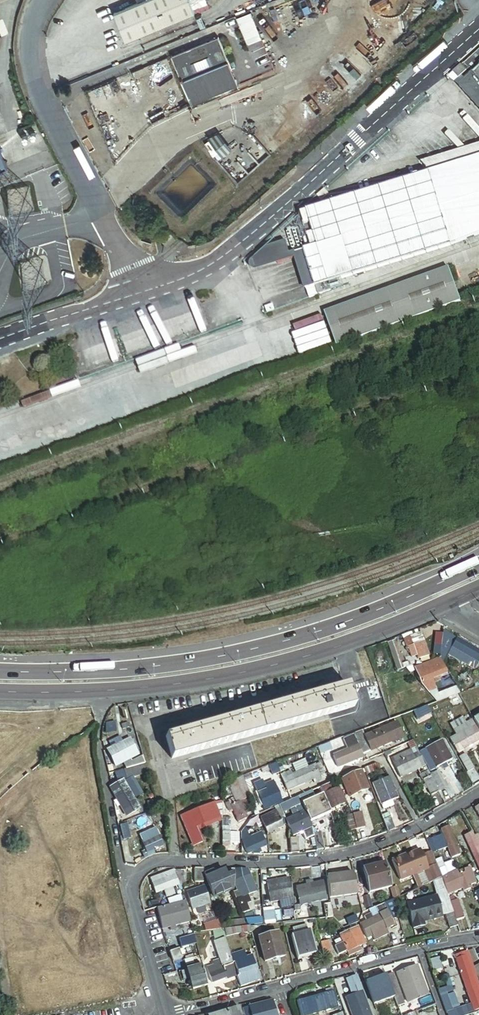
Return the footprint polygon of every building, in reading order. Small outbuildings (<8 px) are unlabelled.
[(117,12),(128,39),(190,13),(184,0),(146,0),(117,12)] [(249,14),(236,19),(246,44),(259,39),(249,14)] [(217,38),(170,57),(189,105),(236,86),(217,38)] [(463,65),(478,83),(478,50),(463,65)] [(463,65),(460,67),(464,72),(460,76),(465,81),(458,87),(478,110),(478,83),(463,65)] [(457,78),(453,74),(449,77),(458,87),(465,81),(460,76),(457,78)] [(328,99),(317,109),(319,112),(331,102),(328,99)] [(423,161),(428,172),(478,156),(478,143),(423,161)] [(9,166),(0,148),(0,169),(9,166)] [(478,235),(478,156),(428,172),(305,212),(311,230),(300,233),(305,250),(316,246),(328,283),(458,243),(478,235)] [(316,246),(305,250),(301,251),(313,288),(328,283),(316,246)] [(462,301),(450,268),(327,312),(339,345),(462,301)] [(272,303),(264,305),(266,311),(274,308),(272,303)] [(446,522),(434,526),(436,531),(447,527),(446,522)] [(435,655),(441,656),(443,631),(437,631),(435,655)] [(443,631),(441,656),(441,657),(442,659),(447,656),(448,655),(466,664),(463,670),(468,676),(470,678),(478,662),(478,651),(443,631)] [(421,643),(425,657),(430,655),(426,642),(423,633),(416,636),(417,638),(412,640),(414,646),(421,643)] [(418,656),(419,659),(425,657),(421,643),(414,646),(409,647),(412,656),(417,654),(418,656)] [(421,684),(431,696),(439,693),(433,679),(448,674),(445,666),(439,659),(416,668),(421,684)] [(352,696),(349,685),(323,693),(323,691),(315,693),(316,695),(281,705),(281,703),(274,705),(275,707),(240,716),(239,715),(232,717),(233,719),(191,730),(190,729),(183,730),(184,733),(166,738),(172,759),(355,707),(353,699),(356,698),(355,695),(352,696)] [(459,693),(456,688),(456,687),(439,693),(431,696),(436,702),(437,701),(458,693),(459,693)] [(468,692),(463,695),(469,706),(475,703),(468,692)] [(458,693),(437,701),(440,707),(460,700),(458,693)] [(429,708),(417,713),(420,719),(431,714),(429,708)] [(474,724),(469,728),(466,724),(455,731),(457,734),(450,738),(458,752),(467,747),(469,751),(472,749),(470,745),(478,740),(478,733),(474,724)] [(363,732),(354,735),(359,746),(363,755),(396,740),(390,726),(365,736),(363,732)] [(362,758),(364,757),(363,755),(359,746),(354,735),(343,740),(347,749),(334,755),(339,767),(362,758)] [(130,739),(108,750),(115,766),(138,754),(130,739)] [(401,777),(426,765),(413,740),(408,743),(411,750),(393,759),(401,777)] [(442,740),(426,748),(436,768),(441,765),(444,769),(448,767),(446,763),(452,760),(442,740)] [(474,766),(466,753),(459,757),(467,770),(474,766)] [(126,769),(146,763),(144,756),(125,764),(126,769)] [(311,781),(312,784),(322,780),(320,777),(325,774),(321,763),(307,769),(293,775),(291,771),(281,775),(288,791),(311,781)] [(367,775),(384,767),(376,764),(365,769),(367,775)] [(145,765),(125,771),(128,779),(147,773),(145,765)] [(305,765),(291,771),(293,775),(307,769),(305,765)] [(361,770),(342,778),(350,797),(369,789),(361,770)] [(438,770),(430,775),(439,792),(447,787),(438,770)] [(430,775),(429,772),(421,776),(431,795),(439,792),(430,775)] [(242,776),(229,782),(232,789),(231,789),(235,798),(238,797),(240,801),(245,799),(251,797),(242,776)] [(390,778),(374,784),(382,805),(393,800),(398,798),(390,778)] [(111,788),(118,800),(116,802),(118,807),(121,805),(128,816),(141,809),(125,780),(111,788)] [(256,789),(265,810),(282,802),(273,782),(256,789)] [(330,784),(320,788),(331,810),(336,808),(337,810),(341,809),(340,806),(345,803),(338,787),(332,790),(330,784)] [(331,813),(323,794),(302,804),(310,822),(331,813)] [(229,802),(226,804),(230,812),(233,810),(239,823),(247,819),(245,815),(251,812),(245,799),(240,801),(238,797),(235,798),(229,801),(229,802)] [(302,804),(299,797),(280,806),(288,824),(294,837),(302,833),(306,840),(314,836),(313,834),(312,826),(310,822),(302,804)] [(393,800),(382,805),(384,810),(395,805),(393,800)] [(214,803),(181,817),(194,846),(202,842),(196,828),(220,817),(214,803)] [(280,806),(276,807),(277,811),(261,818),(267,834),(274,830),(276,834),(281,832),(279,828),(288,824),(280,806)] [(361,813),(353,815),(356,829),(365,827),(361,813)] [(388,832),(396,829),(389,813),(382,816),(388,832)] [(356,829),(353,815),(345,817),(349,831),(356,829)] [(460,855),(450,827),(442,830),(444,835),(432,839),(437,852),(448,848),(452,859),(460,855)] [(153,850),(164,846),(157,828),(140,835),(146,851),(147,853),(153,850)] [(222,831),(222,844),(230,844),(230,831),(222,831)] [(254,851),(255,854),(256,854),(258,852),(257,850),(267,846),(261,833),(248,839),(247,837),(242,839),(248,854),(254,851)] [(317,851),(325,849),(322,833),(313,834),(314,836),(317,851)] [(477,835),(475,836),(474,833),(465,837),(478,868),(478,838),(477,835)] [(291,853),(299,853),(298,838),(289,839),(290,840),(291,853)] [(427,841),(432,854),(437,852),(432,839),(427,841)] [(442,877),(437,865),(429,869),(421,851),(402,859),(402,857),(392,861),(402,882),(425,873),(429,883),(435,881),(440,878),(442,877)] [(442,877),(449,874),(446,867),(442,859),(436,861),(437,865),(442,877)] [(391,888),(385,863),(364,869),(371,893),(391,888)] [(446,867),(449,874),(453,873),(454,872),(451,865),(446,867)] [(453,873),(449,874),(442,877),(446,890),(447,893),(462,887),(464,892),(471,889),(470,885),(476,883),(470,868),(464,871),(465,873),(455,877),(453,873)] [(203,869),(195,869),(195,882),(203,882),(203,869)] [(214,897),(234,889),(234,879),(234,870),(223,872),(215,875),(213,871),(205,874),(214,897)] [(257,892),(248,870),(234,870),(234,879),(242,898),(249,895),(257,892)] [(174,887),(186,883),(186,871),(174,871),(151,879),(156,893),(165,890),(167,898),(177,894),(174,887)] [(354,873),(327,878),(331,898),(357,894),(354,873)] [(281,910),(294,907),(287,878),(267,883),(271,903),(279,901),(281,910)] [(438,897),(440,904),(444,903),(445,903),(443,891),(440,878),(435,881),(438,897)] [(307,886),(297,888),(301,906),(327,900),(323,882),(313,884),(312,881),(306,882),(307,886)] [(204,888),(188,893),(193,910),(198,908),(199,914),(207,911),(205,906),(210,904),(204,888)] [(447,893),(446,890),(443,891),(445,903),(444,903),(445,909),(452,907),(451,903),(449,897),(447,893)] [(242,898),(237,900),(243,914),(251,911),(248,904),(252,903),(249,895),(242,898)] [(180,896),(167,899),(169,905),(182,901),(180,896)] [(438,897),(408,904),(413,929),(424,926),(423,922),(443,918),(440,904),(438,897)] [(399,917),(394,899),(384,903),(392,920),(399,917)] [(456,901),(451,903),(452,907),(457,920),(465,917),(459,900),(456,901)] [(175,925),(191,922),(186,902),(158,909),(163,928),(170,927),(171,930),(176,929),(175,925)] [(384,903),(370,910),(371,914),(365,917),(366,920),(360,922),(368,939),(373,936),(375,940),(389,934),(387,930),(395,926),(392,920),(384,903)] [(321,917),(326,917),(326,918),(333,917),(331,904),(324,905),(325,910),(320,911),(321,917)] [(457,920),(452,907),(445,909),(446,916),(450,929),(458,926),(457,920)] [(275,909),(264,909),(266,925),(276,924),(275,909)] [(248,927),(245,919),(231,921),(231,929),(248,927)] [(222,930),(218,921),(204,926),(206,932),(217,930),(222,930)] [(262,931),(261,925),(250,927),(252,934),(253,937),(257,936),(257,932),(262,931)] [(316,954),(311,931),(308,932),(306,925),(293,928),(295,935),(292,936),(298,959),(316,954)] [(250,927),(248,927),(231,929),(224,930),(225,935),(226,937),(252,934),(250,927)] [(336,946),(339,955),(348,951),(355,949),(357,953),(362,950),(360,946),(366,943),(358,927),(341,935),(344,942),(336,946)] [(279,933),(259,939),(265,962),(285,957),(279,933)] [(197,944),(195,935),(179,939),(181,948),(197,944)] [(329,941),(321,943),(326,964),(334,962),(329,941)] [(236,977),(227,943),(216,947),(220,959),(213,962),(214,966),(208,968),(210,974),(210,975),(212,983),(226,978),(227,980),(236,977)] [(170,953),(173,961),(182,958),(179,950),(170,953)] [(469,951),(458,955),(459,959),(457,959),(475,1011),(478,1009),(478,984),(477,979),(478,978),(475,968),(469,951)] [(237,975),(241,986),(259,980),(252,956),(241,959),(239,952),(232,954),(239,974),(237,975)] [(208,986),(203,966),(188,970),(193,990),(208,986)] [(397,974),(408,1002),(428,995),(417,966),(397,974)] [(394,973),(387,976),(395,997),(400,1009),(406,1007),(394,973)] [(395,997),(387,976),(367,984),(375,1004),(395,997)] [(356,995),(363,992),(358,979),(351,982),(356,995)] [(311,999),(299,1003),(301,1012),(307,1010),(308,1014),(322,1011),(321,1006),(327,1005),(329,1009),(337,1007),(333,993),(315,998),(314,995),(310,996),(311,999)] [(364,996),(352,1001),(353,1005),(357,1014),(358,1014),(371,1014),(364,996)] [(251,1006),(253,1014),(276,1014),(278,1014),(273,1001),(251,1006)] [(357,1014),(353,1005),(349,1006),(352,1014),(355,1014),(357,1014)]
